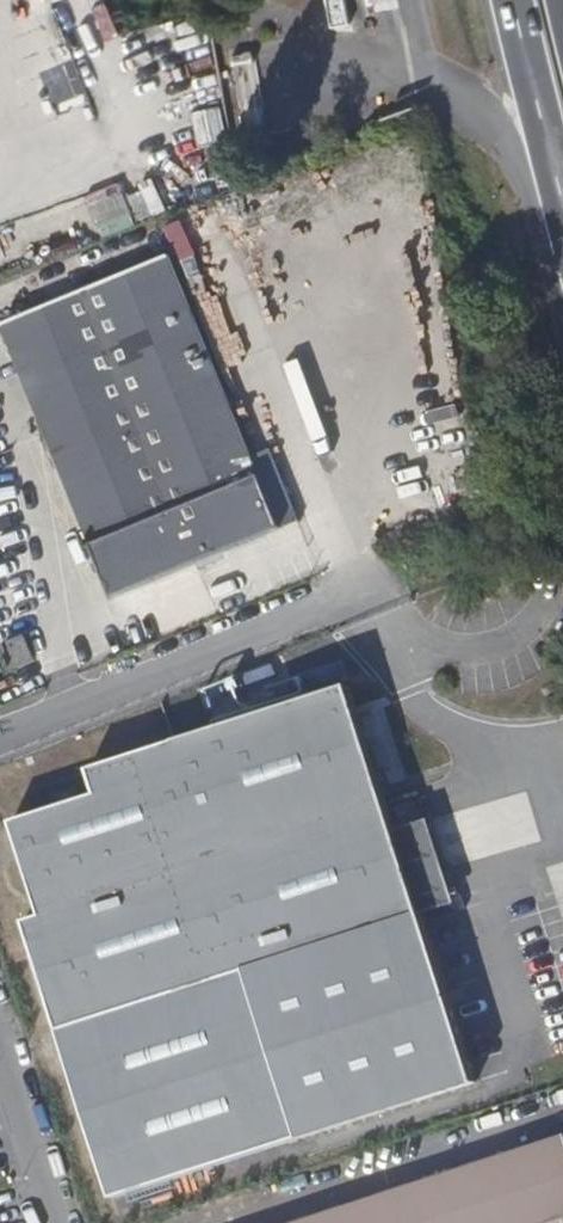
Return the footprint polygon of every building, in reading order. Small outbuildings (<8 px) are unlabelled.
[(306,26),(329,21),(331,31),(352,27),(347,0),(301,0),(306,26)] [(223,231),(203,239),(210,259),(231,250),(223,231)] [(113,597),(281,527),(260,476),(171,256),(4,325),(113,597)] [(26,636),(4,646),(12,668),(34,659),(26,636)] [(99,796),(13,823),(42,916),(24,921),(111,1195),(470,1082),(346,689),(91,770),(99,796)] [(291,1222),(562,1222),(562,1134),(291,1222)]
